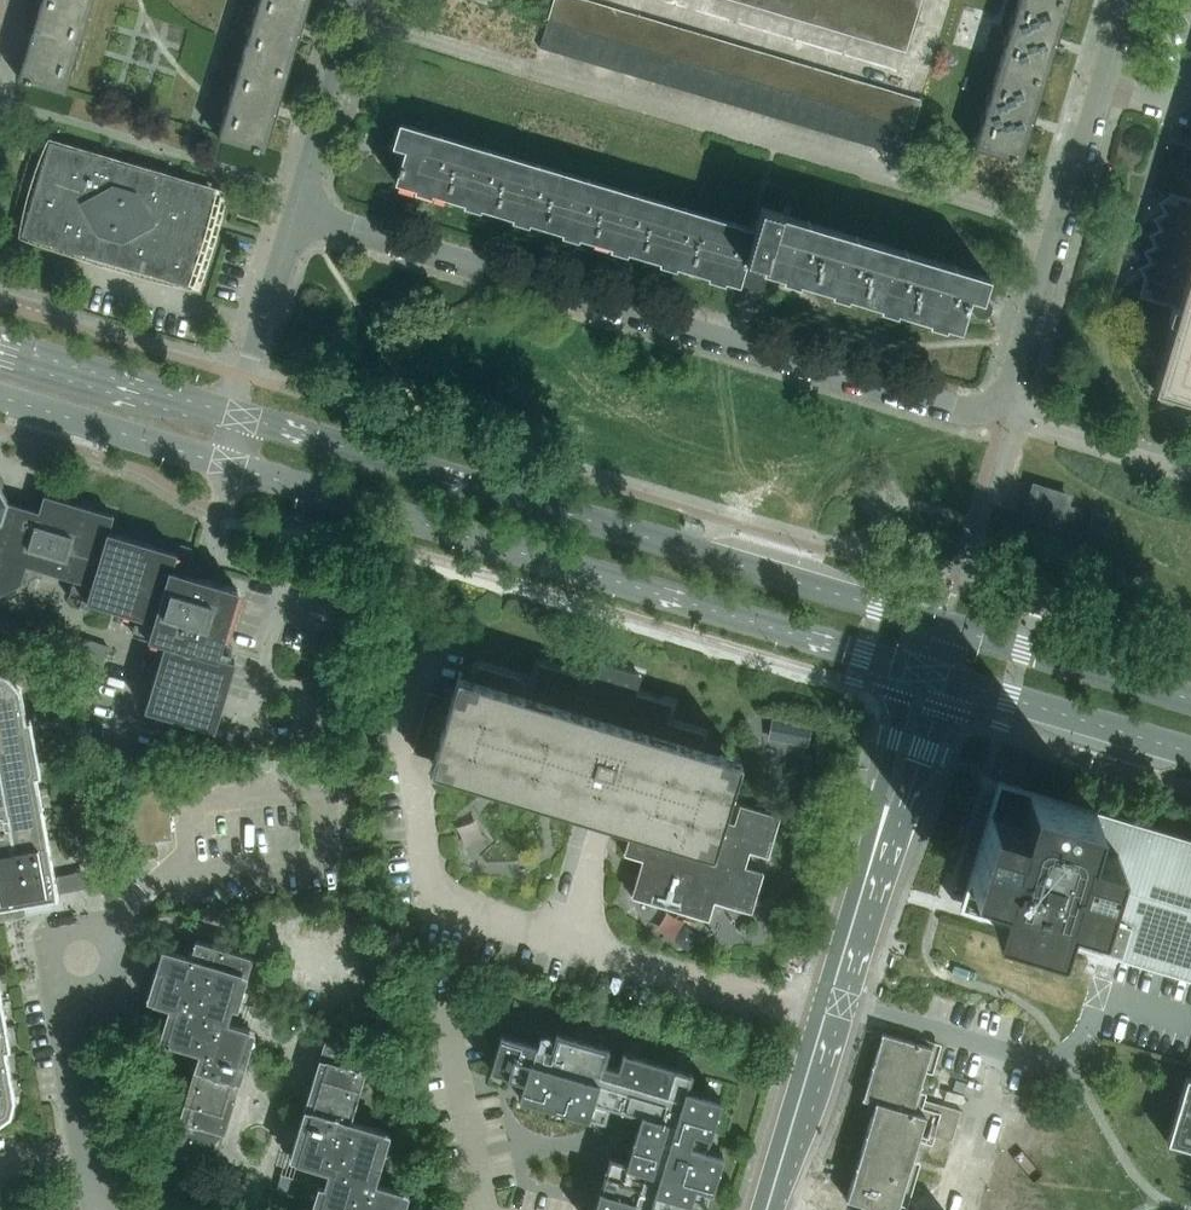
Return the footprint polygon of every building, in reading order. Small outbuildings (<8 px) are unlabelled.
[(64,91),(88,13),(45,0),(42,0),(18,78),(64,91)] [(88,13),(92,0),(45,0),(88,13)] [(241,58),(288,71),(310,0),(259,0),(241,58)] [(548,19),(561,23),(568,0),(553,0),(548,19)] [(561,23),(562,23),(575,27),(583,0),(568,0),(561,23)] [(575,27),(576,27),(588,31),(597,2),(589,0),(583,0),(575,27)] [(773,0),(758,0),(756,6),(770,10),(773,0)] [(783,14),(787,0),(773,0),(770,10),(783,14)] [(802,0),(787,0),(783,14),(796,18),(802,0)] [(810,22),(816,0),(802,0),(796,18),(810,22)] [(831,0),(816,0),(810,22),(823,26),(831,0)] [(836,30),(845,1),(840,0),(831,0),(823,26),(836,30)] [(858,5),(872,9),(874,0),(860,0),(858,5)] [(872,9),(885,13),(889,0),(874,0),(872,9)] [(885,13),(898,17),(903,0),(889,0),(885,13)] [(898,17),(912,21),(918,0),(903,0),(898,17)] [(1065,0),(1016,0),(996,66),(1043,79),(1067,1),(1065,0)] [(850,34),(858,5),(845,1),(836,30),(850,34)] [(597,2),(588,31),(590,32),(602,35),(610,6),(597,2)] [(850,34),(863,38),(872,9),(858,5),(850,34)] [(610,6),(602,35),(604,36),(615,39),(624,10),(610,6)] [(876,42),(885,13),(872,9),(863,38),(876,42)] [(624,10),(615,39),(618,40),(629,43),(637,15),(624,10)] [(876,42),(890,45),(898,17),(885,13),(876,42)] [(637,15),(629,43),(632,44),(642,47),(651,19),(637,15)] [(890,45),(903,49),(912,21),(898,17),(890,45)] [(548,19),(539,47),(553,51),(562,23),(561,23),(548,19)] [(651,19),(642,47),(646,48),(656,51),(664,23),(651,19)] [(562,23),(553,51),(567,55),(576,27),(575,27),(562,23)] [(664,23),(656,51),(660,53),(669,55),(678,27),(664,23)] [(576,27),(567,55),(581,59),(590,32),(588,31),(576,27)] [(678,27),(669,55),(674,57),(683,59),(691,31),(678,27)] [(691,31),(683,59),(688,61),(696,64),(705,35),(691,31)] [(590,32),(581,59),(595,64),(604,36),(602,35),(590,32)] [(705,35),(696,64),(702,65),(710,68),(718,39),(705,35)] [(604,36),(595,64),(609,68),(618,40),(615,39),(604,36)] [(718,39),(710,68),(716,69),(723,72),(732,43),(718,39)] [(618,40),(609,68),(623,72),(632,44),(629,43),(618,40)] [(732,43),(723,72),(730,74),(737,76),(746,47),(732,43)] [(632,44),(623,72),(638,76),(646,48),(642,47),(632,44)] [(746,47),(737,76),(744,78),(750,80),(759,51),(746,47)] [(646,48),(638,76),(652,80),(660,53),(656,51),(646,48)] [(759,51),(750,80),(758,82),(764,84),(773,55),(759,51)] [(660,53),(652,80),(666,85),(674,57),(669,55),(660,53)] [(674,57),(666,85),(680,89),(688,61),(683,59),(674,57)] [(265,150),(288,71),(241,58),(218,136),(265,150)] [(702,65),(694,93),(708,97),(716,69),(710,68),(702,65)] [(996,66),(972,145),(1019,158),(1043,79),(996,66)] [(716,69),(708,97),(722,101),(730,74),(723,72),(716,69)] [(827,71),(818,100),(828,103),(831,104),(840,75),(827,71)] [(730,74),(722,101),(736,105),(744,78),(737,76),(730,74)] [(840,75),(831,104),(842,107),(845,108),(854,79),(840,75)] [(744,78),(736,105),(750,110),(758,82),(750,80),(744,78)] [(854,79),(845,108),(856,111),(859,112),(867,83),(854,79)] [(758,82),(750,110),(764,114),(772,86),(764,84),(758,82)] [(867,83),(859,112),(870,116),(872,116),(881,87),(867,83)] [(881,87),(872,116),(884,120),(886,120),(894,91),(881,87)] [(894,91),(886,120),(899,124),(908,95),(894,91)] [(908,95),(899,124),(913,128),(921,99),(908,95)] [(828,103),(820,130),(834,135),(842,107),(831,104),(828,103)] [(842,107),(834,135),(848,139),(856,111),(845,108),(842,107)] [(856,111),(848,139),(862,143),(870,116),(859,112),(856,111)] [(870,116),(862,143),(876,147),(884,120),(872,116),(870,116)] [(884,120),(876,147),(890,151),(899,124),(886,120),(884,120)] [(989,275),(975,271),(974,275),(780,220),(783,212),(761,206),(752,235),(411,133),(413,125),(399,121),(393,144),(386,142),(379,146),(376,153),(380,160),(388,163),(393,159),(401,161),(395,180),(739,283),(740,281),(745,282),(749,289),(757,291),(764,287),(766,280),(763,274),(765,268),(960,326),(965,308),(972,310),(976,316),(983,318),(990,314),(993,306),(990,298),(982,296),(989,275)] [(899,124),(890,151),(904,156),(913,128),(899,124)] [(115,261),(168,277),(185,282),(213,190),(50,141),(23,234),(115,261)] [(1172,192),(1142,293),(1178,306),(1153,387),(1190,398),(1190,197),(1172,192)] [(226,694),(236,660),(219,655),(239,588),(173,568),(178,553),(109,532),(115,515),(44,494),(39,512),(8,502),(9,500),(0,485),(0,593),(1,593),(20,582),(24,571),(26,571),(32,569),(33,566),(74,579),(69,595),(152,620),(148,637),(165,642),(145,708),(215,729),(226,694)] [(1075,506),(1066,503),(1068,496),(1034,485),(1025,515),(1059,525),(1061,517),(1071,520),(1075,506)] [(1093,512),(1091,520),(1089,526),(1105,530),(1109,517),(1093,512)] [(700,748),(704,732),(705,731),(667,720),(672,702),(635,690),(641,671),(601,659),(589,698),(574,693),(579,674),(539,662),(528,699),(514,695),(520,676),(479,664),(475,679),(458,674),(451,697),(431,691),(423,718),(413,750),(433,756),(430,768),(631,829),(624,852),(643,858),(632,895),(708,918),(714,899),(751,910),(763,870),(745,865),(749,848),(769,855),(780,815),(740,803),(734,822),(719,817),(730,780),(736,759),(700,748)] [(21,903),(20,899),(56,892),(33,770),(39,769),(29,715),(25,716),(19,683),(7,670),(0,668),(0,907),(21,903)] [(794,723),(790,741),(808,744),(811,727),(794,723)] [(82,774),(95,772),(93,760),(80,762),(82,774)] [(1176,833),(998,780),(971,871),(962,898),(959,908),(1111,954),(1190,978),(1190,838),(1176,833)] [(162,1149),(213,1164),(234,1096),(229,1095),(249,1028),(226,1021),(230,1006),(236,1008),(252,955),(195,938),(190,955),(163,946),(157,964),(162,966),(152,1000),(175,1006),(164,1040),(205,1052),(181,1133),(168,1129),(162,1149)] [(1,1119),(10,1112),(14,1098),(4,1046),(8,1045),(0,999),(0,1120),(1,1119)] [(723,1152),(706,1147),(721,1096),(687,1086),(692,1071),(622,1050),(617,1067),(603,1063),(608,1046),(556,1031),(551,1047),(501,1032),(490,1069),(523,1079),(518,1095),(588,1116),(588,1117),(602,1122),(603,1120),(605,1121),(610,1103),(640,1112),(626,1160),(609,1155),(592,1209),(687,1209),(690,1201),(706,1206),(723,1152)] [(323,1053),(311,1091),(315,1092),(295,1160),(329,1170),(325,1184),(319,1182),(311,1209),(397,1209),(403,1190),(376,1181),(391,1131),(345,1117),(359,1070),(372,1074),(378,1055),(327,1040),(323,1053)] [(869,1209),(923,1209),(961,1078),(972,1081),(977,1062),(917,1044),(869,1209)] [(1170,1141),(1190,1148),(1190,1070),(1170,1141)]
